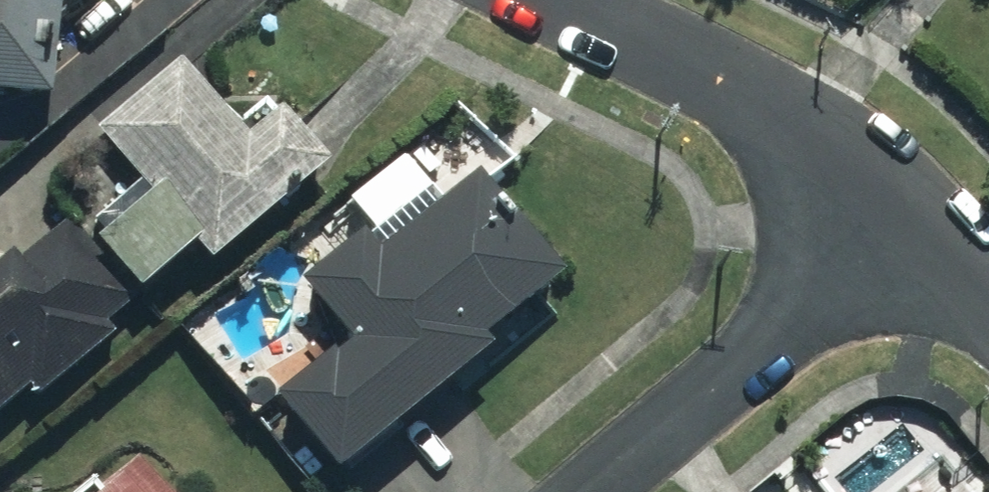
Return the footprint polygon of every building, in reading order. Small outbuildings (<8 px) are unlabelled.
[(52,113),(59,22),(84,0),(0,0),(0,109),(52,113)] [(151,204),(91,253),(133,305),(189,259),(204,277),(329,175),(270,103),(233,133),(181,69),(97,137),(151,204)] [(487,359),(481,352),(564,281),(489,194),(518,168),(494,140),(435,190),(407,157),(340,215),(358,236),(292,292),(344,352),(268,417),(333,491),(487,359)] [(21,396),(32,409),(111,342),(102,332),(131,308),(63,228),(12,271),(10,270),(0,278),(0,413),(21,396)] [(133,465),(101,491),(156,491),(133,465)]
